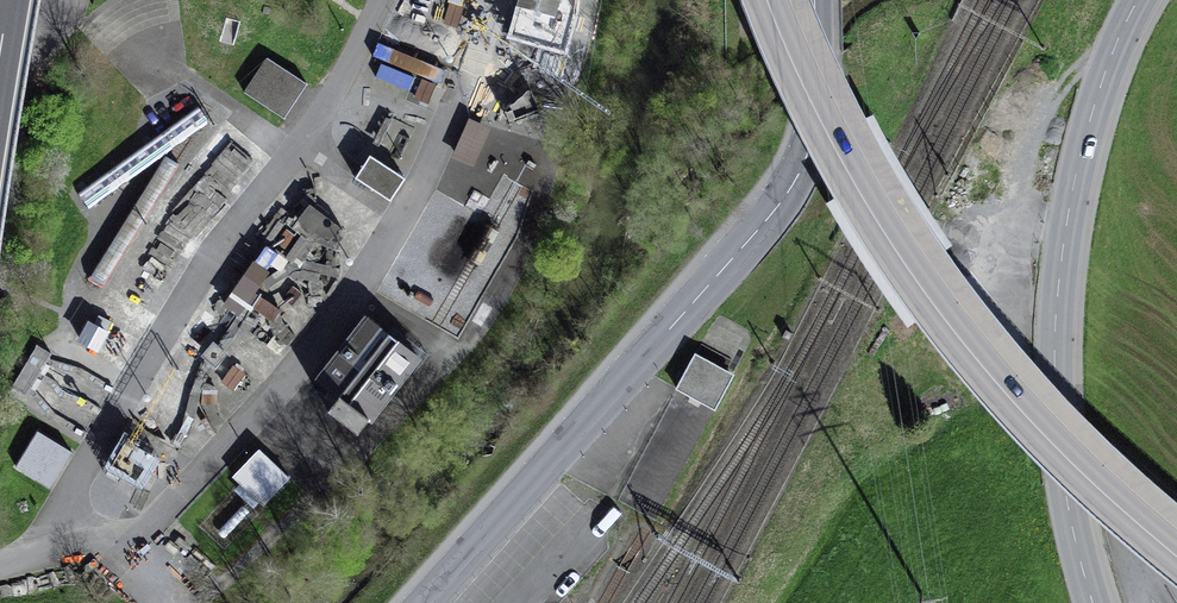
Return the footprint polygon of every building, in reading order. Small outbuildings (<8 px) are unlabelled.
[(523,2),(551,9),(554,0),(523,0),(523,2)] [(284,119),(307,84),(267,57),(244,93),(284,119)] [(538,109),(530,88),(503,109),(509,122),(538,109)] [(474,172),(491,133),(470,123),(452,162),(474,172)] [(405,178),(370,155),(355,178),(390,201),(405,178)] [(296,231),(330,255),(342,237),(309,214),(296,231)] [(266,255),(228,303),(249,319),(287,271),(266,255)] [(418,356),(368,318),(318,381),(338,397),(327,410),(357,434),(418,356)] [(106,332),(89,323),(79,340),(96,349),(106,332)] [(52,354),(37,345),(11,387),(26,396),(52,354)] [(694,356),(677,389),(714,409),(732,376),(694,356)] [(71,451),(38,431),(16,467),(49,487),(71,451)] [(140,444),(128,437),(112,466),(129,475),(140,444)] [(289,478),(259,449),(232,476),(263,505),(289,478)]
